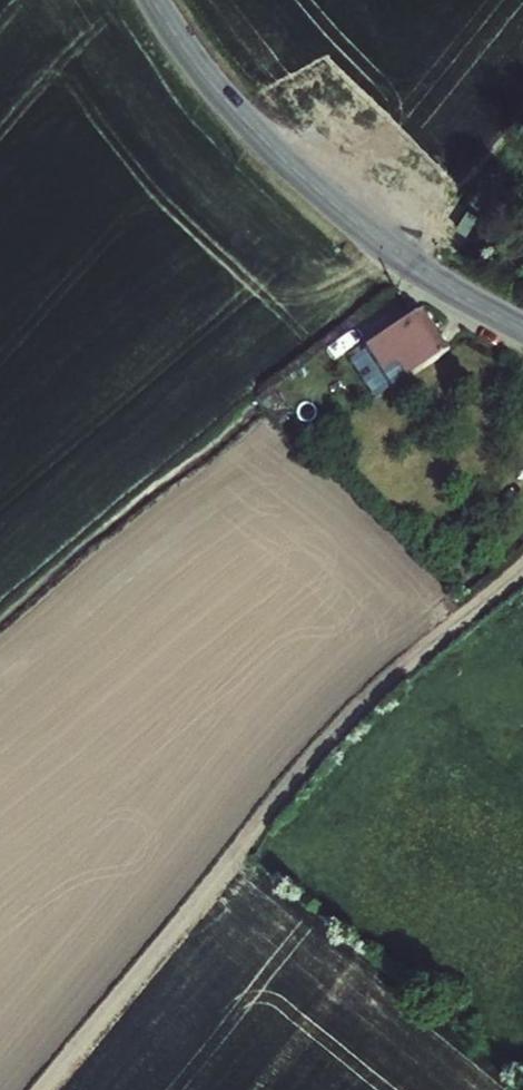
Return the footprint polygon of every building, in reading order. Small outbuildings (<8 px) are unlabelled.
[(422,374),(474,339),(448,301),(404,329),(395,335),(402,345),(422,374)]
